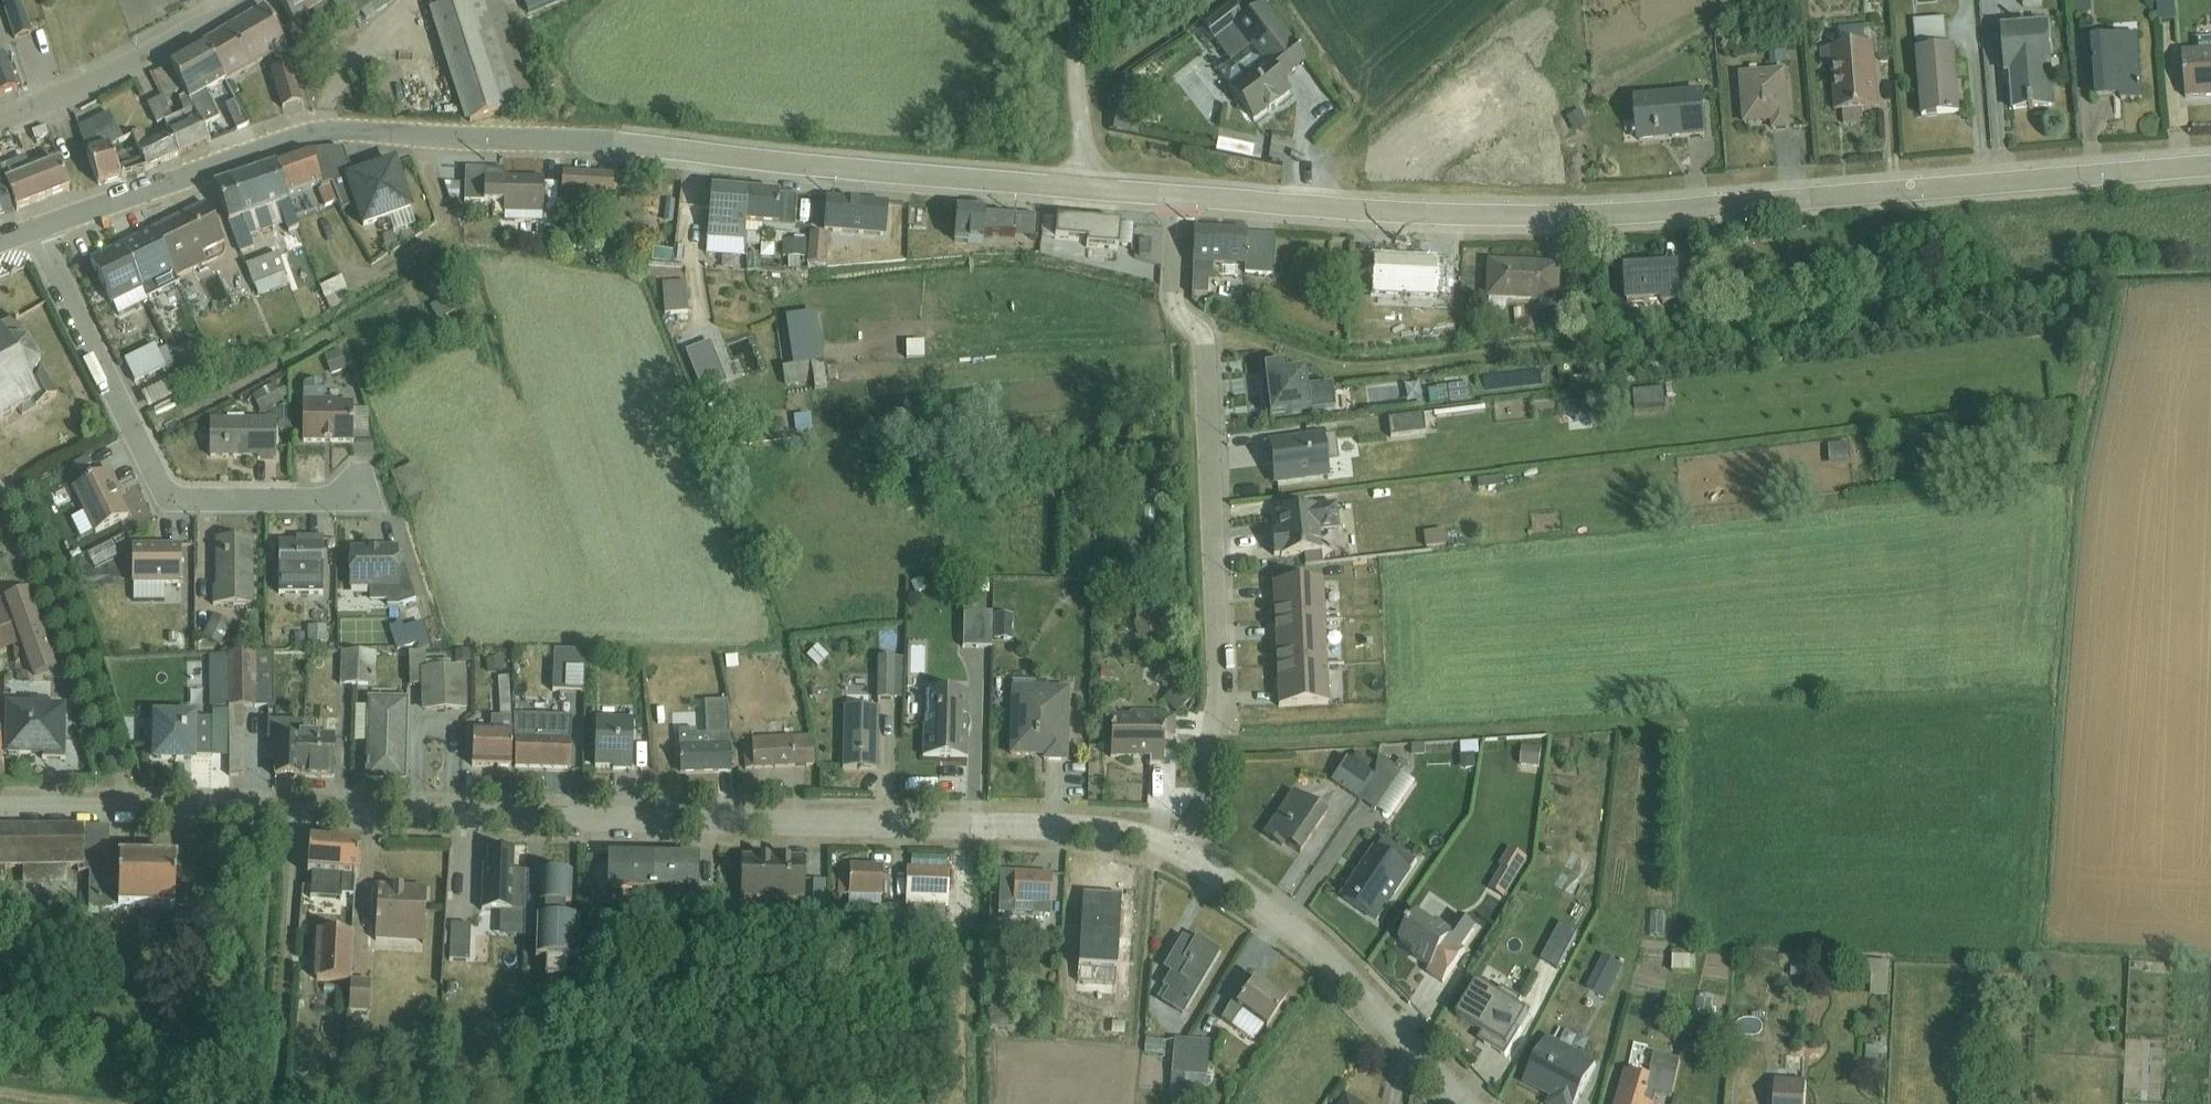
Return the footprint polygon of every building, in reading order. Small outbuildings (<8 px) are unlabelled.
[(5,11),(15,40),(32,34),(20,0),(2,0),(5,11)] [(294,25),(313,15),(317,21),(333,11),(329,5),(338,0),(279,0),(294,25)] [(340,10),(349,22),(362,14),(382,0),(355,0),(340,10)] [(362,14),(367,21),(391,4),(395,0),(382,0),(362,14)] [(470,123),(534,102),(501,0),(431,0),(470,123)] [(528,15),(564,0),(521,0),(528,15)] [(1203,30),(1231,65),(1218,74),(1232,95),(1232,99),(1236,104),(1240,105),(1253,121),(1266,112),(1268,110),(1269,111),(1277,105),(1276,104),(1290,93),(1282,81),(1306,63),(1289,41),(1291,40),(1288,36),(1284,31),(1284,30),(1266,4),(1265,3),(1261,5),(1257,0),(1242,0),(1203,30)] [(2024,9),(2043,7),(2042,0),(2023,0),(2024,9)] [(2075,15),(2092,14),(2091,0),(2074,0),(2075,15)] [(2158,24),(2176,23),(2174,0),(2156,0),(2158,24)] [(263,9),(203,43),(226,82),(286,48),(263,9)] [(1945,20),(1915,22),(1923,120),(1960,117),(1954,46),(1947,47),(1945,20)] [(2047,26),(2002,29),(2005,78),(2012,77),(2014,113),(2030,111),(2030,113),(2034,113),(2034,111),(2054,110),(2047,26)] [(2182,54),(2186,100),(2210,98),(2210,26),(2196,28),(2198,54),(2182,54)] [(1841,51),(1821,52),(1822,69),(1833,68),(1837,115),(1843,114),(1844,126),(1864,125),(1863,113),(1879,111),(1872,27),(1839,30),(1841,51)] [(2138,39),(2094,42),(2098,101),(2122,99),(2122,104),(2142,103),(2138,39)] [(203,43),(171,62),(173,66),(203,128),(220,119),(207,93),(222,84),(226,82),(203,43)] [(18,91),(13,78),(18,76),(11,57),(0,61),(0,97),(18,91)] [(172,66),(153,75),(164,98),(172,117),(165,122),(171,136),(180,156),(210,142),(203,128),(173,66),(172,66)] [(290,66),(271,72),(283,109),(302,104),(290,66)] [(1785,72),(1741,75),(1745,125),(1773,123),(1774,132),(1790,131),(1785,72)] [(1126,76),(1120,98),(1136,102),(1141,79),(1126,76)] [(1702,93),(1636,99),(1640,143),(1706,137),(1702,93)] [(164,98),(147,105),(156,125),(165,122),(172,117),(164,98)] [(236,102),(226,107),(236,132),(249,126),(236,102)] [(1120,102),(1113,127),(1138,134),(1141,124),(1131,122),(1135,106),(1120,102)] [(1579,110),(1567,116),(1575,131),(1587,125),(1579,110)] [(110,114),(79,129),(99,186),(114,182),(122,180),(112,158),(108,149),(124,141),(110,114)] [(143,132),(133,137),(138,149),(148,171),(180,156),(171,136),(148,145),(143,132)] [(122,154),(112,158),(122,180),(148,171),(138,149),(133,137),(124,141),(119,145),(122,154)] [(0,159),(0,167),(17,211),(70,190),(59,162),(31,172),(23,150),(0,159)] [(343,151),(310,153),(320,186),(317,187),(325,207),(340,202),(344,212),(354,209),(362,232),(390,222),(411,214),(394,165),(353,179),(343,151)] [(310,153),(276,165),(287,197),(317,187),(320,186),(310,153)] [(276,165),(215,185),(239,253),(255,247),(250,235),(285,224),(288,233),(284,239),(289,251),(305,245),(287,197),(276,165)] [(544,216),(545,185),(545,181),(506,180),(506,171),(466,170),(465,202),(485,203),(485,205),(504,205),(504,222),(542,223),(542,216),(544,216)] [(563,173),(560,216),(597,218),(598,201),(612,202),(613,177),(563,173)] [(13,212),(0,179),(0,217),(13,212)] [(545,185),(544,216),(555,216),(556,216),(557,185),(545,185)] [(710,211),(707,256),(746,259),(743,236),(744,235),(748,194),(718,191),(711,191),(710,211)] [(796,230),(797,202),(798,198),(793,197),(781,196),(756,194),(751,194),(748,194),(744,235),(792,238),(792,230),(796,230)] [(827,201),(824,232),(886,237),(888,207),(862,204),(862,205),(845,203),(827,201)] [(797,202),(796,230),(810,231),(812,203),(797,202)] [(931,226),(933,207),(917,205),(916,225),(931,226)] [(206,206),(153,232),(176,280),(207,265),(202,255),(225,244),(206,206)] [(984,220),(984,215),(957,212),(954,251),(982,253),(982,243),(1015,245),(1015,243),(1016,222),(984,220)] [(411,214),(390,222),(394,233),(415,226),(411,214)] [(1016,222),(1015,243),(1037,245),(1038,219),(984,215),(984,220),(1016,222)] [(1043,219),(1041,239),(1055,240),(1055,239),(1057,220),(1043,219)] [(1057,220),(1055,239),(1086,242),(1085,248),(1119,251),(1119,247),(1121,226),(1057,220)] [(1121,226),(1119,247),(1131,248),(1133,226),(1121,225),(1121,226)] [(153,232),(121,247),(143,291),(147,301),(179,286),(176,280),(153,232)] [(1195,232),(1192,297),(1207,298),(1208,286),(1214,285),(1214,267),(1246,269),(1246,260),(1246,236),(1195,232)] [(1274,237),(1246,236),(1246,260),(1272,261),(1274,237)] [(807,242),(782,242),(782,257),(788,257),(788,267),(802,268),(802,258),(806,258),(807,242)] [(261,251),(244,257),(255,287),(258,295),(289,284),(286,275),(274,244),(260,249),(261,251)] [(109,253),(91,262),(112,306),(113,305),(143,291),(121,247),(113,251),(115,256),(111,258),(109,253)] [(653,250),(651,261),(672,264),(674,253),(653,250)] [(305,252),(290,257),(300,287),(316,281),(305,252)] [(1375,259),(1373,298),(1435,301),(1437,262),(1436,262),(1435,263),(1376,260),(1377,259),(1375,259)] [(1272,261),(1246,260),(1246,269),(1245,275),(1272,277),(1272,261)] [(1435,301),(1435,306),(1453,306),(1455,263),(1437,262),(1435,301)] [(1489,265),(1487,302),(1559,305),(1560,268),(1489,265)] [(1679,268),(1626,271),(1628,306),(1662,305),(1664,316),(1682,314),(1682,311),(1699,310),(1696,277),(1680,279),(1679,268)] [(321,285),(320,286),(330,309),(331,310),(335,308),(351,299),(342,276),(321,285)] [(686,281),(662,283),(665,314),(688,313),(686,281)] [(143,291),(113,305),(119,317),(148,303),(147,301),(143,291)] [(449,294),(428,306),(437,320),(457,309),(449,294)] [(815,314),(785,318),(792,366),(822,363),(815,314)] [(18,409),(21,415),(57,395),(17,324),(19,322),(17,319),(15,321),(14,318),(0,326),(0,419),(18,409)] [(196,342),(174,353),(181,367),(203,357),(196,342)] [(709,342),(685,351),(702,393),(726,383),(709,342)] [(924,342),(906,342),(906,360),(925,360),(924,342)] [(168,345),(157,350),(166,368),(176,361),(168,345)] [(156,348),(125,363),(135,383),(163,369),(166,368),(157,350),(156,348)] [(744,352),(750,372),(765,367),(759,348),(744,352)] [(340,351),(324,357),(331,377),(347,371),(340,351)] [(1263,361),(1259,361),(1264,401),(1268,400),(1270,417),(1335,408),(1332,384),(1307,386),(1305,371),(1287,373),(1286,365),(1264,367),(1263,361)] [(825,365),(782,370),(785,388),(814,384),(815,391),(829,389),(825,365)] [(163,369),(135,383),(149,410),(177,397),(163,369)] [(274,384),(252,397),(261,414),(284,402),(282,400),(289,396),(285,388),(278,391),(274,384)] [(306,387),(303,387),(303,443),(354,443),(354,404),(338,404),(339,400),(325,400),(325,387),(323,387),(323,384),(306,384),(306,387)] [(1470,385),(1427,390),(1429,407),(1473,401),(1470,385)] [(1665,388),(1628,392),(1631,416),(1668,413),(1665,388)] [(368,411),(354,411),(354,433),(369,433),(368,411)] [(816,414),(794,416),(796,432),(813,431),(812,424),(817,423),(816,414)] [(1433,414),(1424,415),(1426,433),(1436,432),(1433,414)] [(1424,415),(1388,421),(1391,438),(1426,433),(1424,415)] [(277,421),(210,421),(210,457),(258,457),(258,460),(277,460),(277,421)] [(1335,437),(1264,445),(1266,468),(1273,467),(1275,484),(1329,477),(1328,463),(1338,462),(1335,437)] [(89,451),(94,464),(120,454),(115,440),(89,451)] [(1846,444),(1828,446),(1830,467),(1848,465),(1846,444)] [(1162,469),(1151,472),(1156,495),(1167,493),(1162,469)] [(109,470),(72,489),(94,534),(128,517),(113,487),(117,485),(109,470)] [(1502,478),(1477,480),(1478,489),(1503,487),(1502,478)] [(66,486),(48,494),(57,510),(74,502),(66,486)] [(1272,539),(1270,542),(1271,550),(1273,552),(1274,557),(1281,557),(1281,558),(1303,555),(1320,553),(1321,553),(1319,533),(1339,531),(1336,505),(1276,514),(1279,534),(1272,534),(1272,539)] [(86,530),(71,537),(79,550),(93,543),(86,530)] [(1444,531),(1423,534),(1425,549),(1446,546),(1444,531)] [(101,581),(109,577),(104,564),(120,557),(112,540),(88,551),(101,581)] [(217,588),(212,588),(213,607),(253,607),(253,540),(217,540),(217,588)] [(308,544),(279,544),(279,594),(323,594),(323,540),(308,540),(308,544)] [(182,546),(133,546),(133,585),(182,585),(182,546)] [(379,550),(350,550),(350,590),(370,590),(370,601),(387,602),(387,606),(398,606),(415,600),(404,568),(399,568),(399,547),(379,547),(379,550)] [(1320,553),(1303,555),(1304,564),(1321,562),(1320,553)] [(924,581),(913,586),(917,595),(928,591),(924,581)] [(1323,583),(1273,585),(1274,590),(1275,625),(1325,622),(1323,583)] [(14,648),(24,678),(51,669),(39,633),(37,634),(22,590),(0,598),(0,654),(14,648)] [(986,597),(964,596),(963,649),(992,650),(993,614),(986,614),(986,597)] [(1153,608),(1136,612),(1142,638),(1160,634),(1153,608)] [(214,615),(202,637),(221,647),(232,624),(214,615)] [(402,621),(389,626),(397,650),(417,643),(419,650),(430,646),(421,621),(404,627),(402,621)] [(1325,622),(1275,625),(1277,669),(1327,666),(1325,622)] [(327,627),(307,627),(308,644),(327,644),(327,627)] [(911,673),(932,673),(931,641),(911,641),(911,673)] [(818,646),(807,657),(818,668),(829,657),(818,646)] [(557,688),(590,688),(590,647),(557,647),(557,688)] [(359,654),(357,683),(375,684),(376,653),(359,652),(359,654)] [(228,653),(209,654),(210,708),(213,708),(229,707),(228,655),(228,653)] [(341,653),(340,685),(357,686),(357,683),(359,654),(341,653)] [(426,653),(410,653),(410,686),(424,685),(425,711),(465,710),(463,669),(451,669),(451,662),(426,663),(426,653)] [(272,654),(228,655),(229,707),(229,758),(230,776),(245,776),(244,708),(272,708),(272,654)] [(845,696),(843,770),(877,771),(879,709),(877,710),(877,701),(894,701),(894,682),(902,683),(903,659),(878,658),(877,697),(845,696)] [(504,659),(486,660),(487,673),(505,672),(504,659)] [(1327,666),(1277,669),(1279,708),(1329,706),(1327,666)] [(474,732),(472,766),(511,768),(509,678),(498,679),(500,718),(492,718),(492,732),(474,732)] [(743,697),(756,696),(754,679),(741,680),(743,697)] [(1068,690),(1013,689),(1011,757),(1036,757),(1036,754),(1044,754),(1044,762),(1067,762),(1068,690)] [(1179,690),(1167,703),(1178,714),(1191,702),(1179,690)] [(925,693),(923,759),(967,760),(968,735),(969,731),(970,726),(970,721),(969,718),(970,694),(925,693)] [(368,743),(367,779),(384,780),(385,770),(405,770),(407,699),(370,698),(369,707),(368,743)] [(697,732),(679,732),(681,773),(732,771),(730,715),(727,703),(705,703),(706,736),(697,737),(697,732)] [(10,706),(8,754),(42,755),(42,759),(66,760),(67,707),(10,706)] [(213,719),(212,757),(229,758),(229,707),(213,708),(213,719)] [(356,707),(354,743),(368,743),(369,707),(356,707)] [(157,713),(156,758),(193,759),(193,757),(212,757),(213,719),(198,718),(198,714),(157,713)] [(1131,719),(1111,719),(1111,759),(1150,759),(1150,764),(1164,764),(1164,741),(1174,741),(1174,720),(1161,720),(1161,715),(1130,714),(1131,719)] [(766,715),(748,716),(749,728),(767,727),(767,720),(766,715)] [(572,718),(513,716),(516,768),(570,770),(572,718)] [(752,745),(744,746),(746,770),(815,767),(809,738),(798,738),(797,723),(784,724),(784,719),(767,720),(767,727),(749,728),(749,740),(751,740),(752,745)] [(595,746),(594,768),(613,769),(613,771),(632,772),(633,721),(597,720),(597,746),(595,746)] [(273,721),(272,759),(276,759),(276,777),(303,778),(304,745),(299,745),(300,735),(303,735),(303,722),(273,721)] [(300,735),(299,745),(304,745),(303,778),(333,778),(334,736),(303,735),(300,735)] [(1478,744),(1460,745),(1461,771),(1475,771),(1474,757),(1478,757),(1478,744)] [(1525,770),(1546,771),(1548,747),(1527,745),(1525,770)] [(1346,761),(1331,784),(1358,802),(1373,780),(1366,775),(1372,765),(1357,755),(1351,764),(1346,761)] [(1373,780),(1358,802),(1375,813),(1376,811),(1390,821),(1415,785),(1401,775),(1407,766),(1399,760),(1394,769),(1378,759),(1373,780)] [(385,770),(384,780),(405,780),(405,770),(385,770)] [(1294,795),(1265,836),(1282,848),(1285,845),(1300,855),(1326,817),(1294,795)] [(5,880),(5,868),(23,868),(66,867),(78,867),(85,867),(84,827),(84,826),(0,827),(0,880),(5,880)] [(109,827),(84,827),(85,867),(85,872),(90,872),(89,907),(99,907),(175,910),(176,886),(177,859),(120,858),(116,855),(109,855),(109,827)] [(310,842),(308,873),(312,874),(310,898),(341,900),(342,895),(353,896),(354,877),(358,877),(360,845),(310,842)] [(1385,842),(1344,901),(1377,924),(1418,863),(1385,842)] [(484,867),(482,910),(524,911),(524,904),(526,873),(513,873),(514,853),(489,852),(488,867),(484,867)] [(654,857),(610,857),(609,890),(638,891),(637,911),(652,911),(654,857)] [(654,857),(652,911),(667,912),(668,906),(668,893),(668,892),(697,893),(698,858),(654,857)] [(805,860),(742,859),(741,900),(805,902),(805,860)] [(66,867),(23,868),(23,884),(66,884),(66,867)] [(841,867),(839,897),(848,897),(883,899),(890,899),(891,879),(883,878),(884,869),(841,867)] [(907,908),(907,910),(912,910),(911,922),(947,924),(948,896),(948,890),(949,872),(908,870),(907,908)] [(526,873),(524,904),(540,904),(541,877),(541,874),(526,873)] [(1002,874),(1001,914),(1050,916),(1051,876),(1002,874)] [(524,911),(523,939),(536,940),(536,961),(546,961),(545,978),(568,979),(568,962),(578,963),(579,923),(565,922),(566,910),(571,910),(572,878),(541,877),(540,904),(524,904),(524,911)] [(807,907),(807,916),(825,917),(827,881),(814,881),(813,907),(807,907)] [(176,886),(175,910),(191,911),(191,886),(176,886)] [(379,888),(375,942),(424,944),(427,891),(379,888)] [(668,893),(668,906),(676,906),(676,893),(668,893)] [(836,907),(835,918),(871,920),(872,907),(882,908),(882,907),(883,899),(848,897),(848,905),(848,907),(836,907)] [(1083,899),(1077,984),(1129,987),(1132,940),(1119,939),(1121,902),(1083,899)] [(89,907),(88,915),(99,916),(99,907),(89,907)] [(1670,936),(1671,910),(1657,909),(1656,935),(1670,936)] [(1420,917),(1400,945),(1416,956),(1414,959),(1431,971),(1428,975),(1444,986),(1466,953),(1462,951),(1476,930),(1459,919),(1450,933),(1436,924),(1434,927),(1420,917)] [(451,926),(450,961),(471,961),(472,927),(451,926)] [(1560,926),(1541,961),(1558,970),(1577,935),(1560,926)] [(318,932),(316,982),(351,983),(351,981),(354,935),(318,932)] [(1169,993),(1162,1005),(1181,1017),(1218,954),(1197,942),(1194,947),(1183,941),(1165,972),(1170,975),(1162,989),(1169,993)] [(1603,958),(1586,990),(1607,1001),(1624,969),(1603,958)] [(1673,958),(1673,974),(1695,975),(1695,959),(1673,958)] [(1828,962),(1813,976),(1814,978),(1828,994),(1843,980),(1828,962)] [(1862,964),(1861,976),(1872,977),(1871,999),(1889,1000),(1891,965),(1862,964)] [(1793,966),(1792,980),(1811,980),(1812,967),(1793,966)] [(351,983),(349,1013),(370,1014),(371,983),(351,981),(351,983)] [(1237,995),(1221,1021),(1253,1044),(1264,1029),(1266,1031),(1286,1003),(1256,982),(1243,1000),(1237,995)] [(1478,987),(1458,1020),(1490,1039),(1485,1047),(1506,1060),(1521,1034),(1519,1032),(1527,1017),(1518,1011),(1523,1002),(1503,991),(1498,999),(1478,987)] [(1525,1085),(1554,1100),(1552,1103),(1578,1103),(1597,1066),(1548,1040),(1525,1085)] [(1146,1041),(1145,1055),(1165,1058),(1166,1044),(1146,1041)] [(1169,1103),(1174,1103),(1183,1103),(1188,1042),(1174,1041),(1169,1103)] [(1194,1088),(1206,1089),(1209,1044),(1188,1042),(1183,1103),(1193,1103),(1194,1088)] [(1866,1049),(1865,1081),(1879,1082),(1881,1050),(1866,1049)] [(1619,1103),(1656,1103),(1657,1098),(1672,1101),(1681,1062),(1654,1057),(1649,1080),(1627,1074),(1619,1103)] [(2015,1083),(2014,1103),(2027,1103),(2028,1084),(2015,1083)] [(1775,1103),(1806,1103),(1807,1086),(1776,1084),(1775,1103)]
